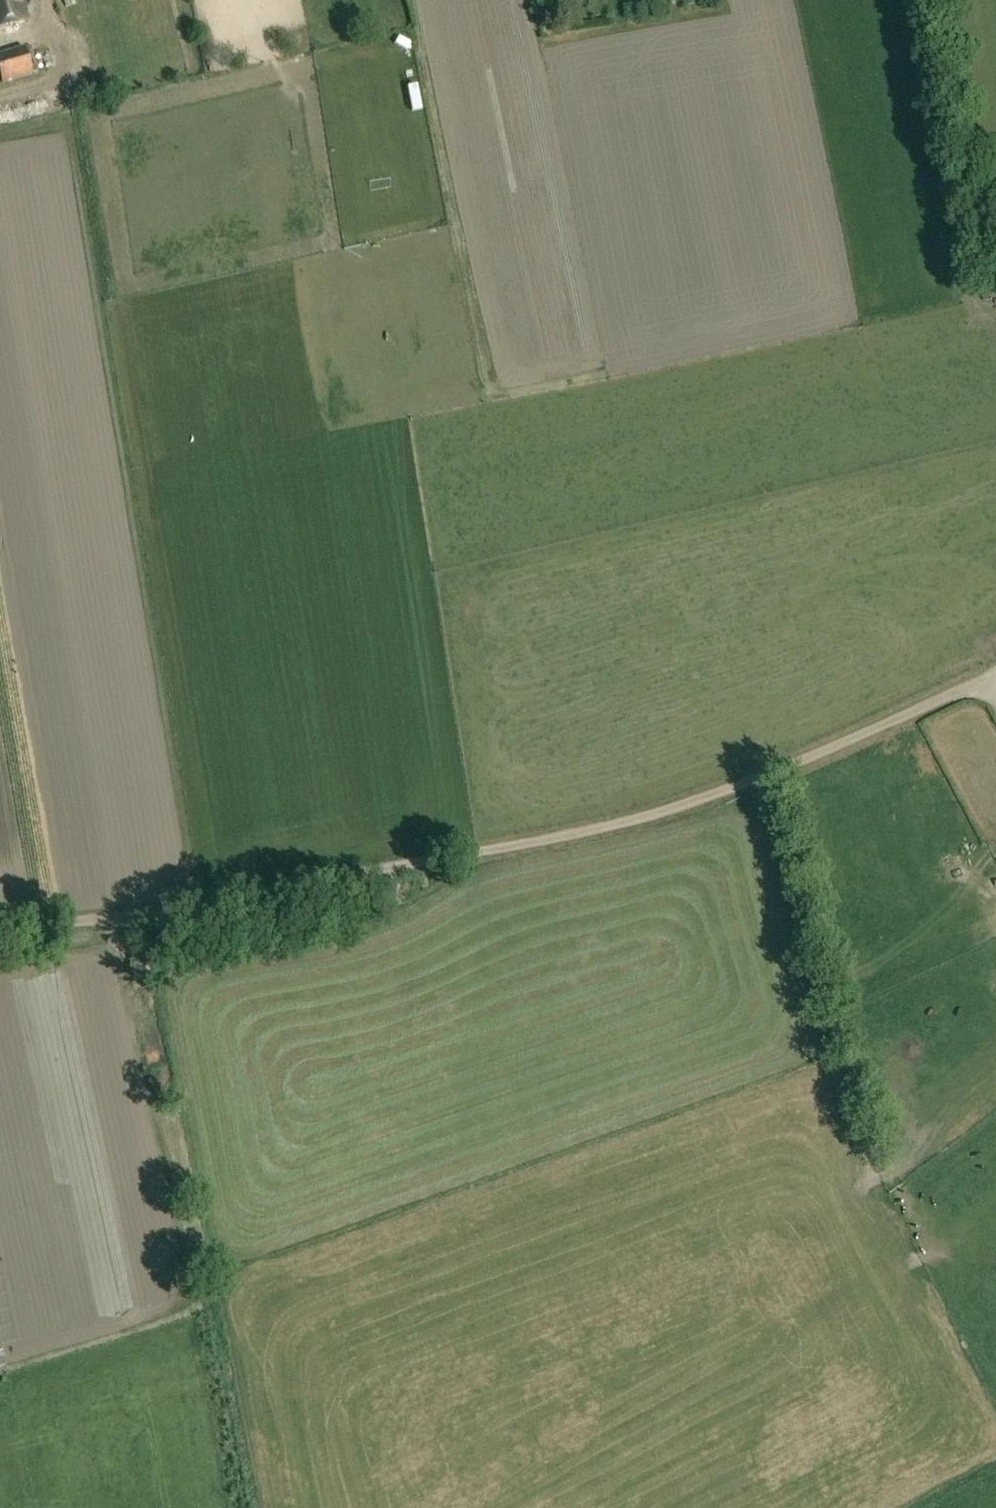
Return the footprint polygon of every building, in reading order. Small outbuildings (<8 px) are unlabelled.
[(27,21),(22,0),(0,0),(0,28),(27,21)] [(0,56),(0,76),(3,84),(33,75),(24,49),(0,56)]
